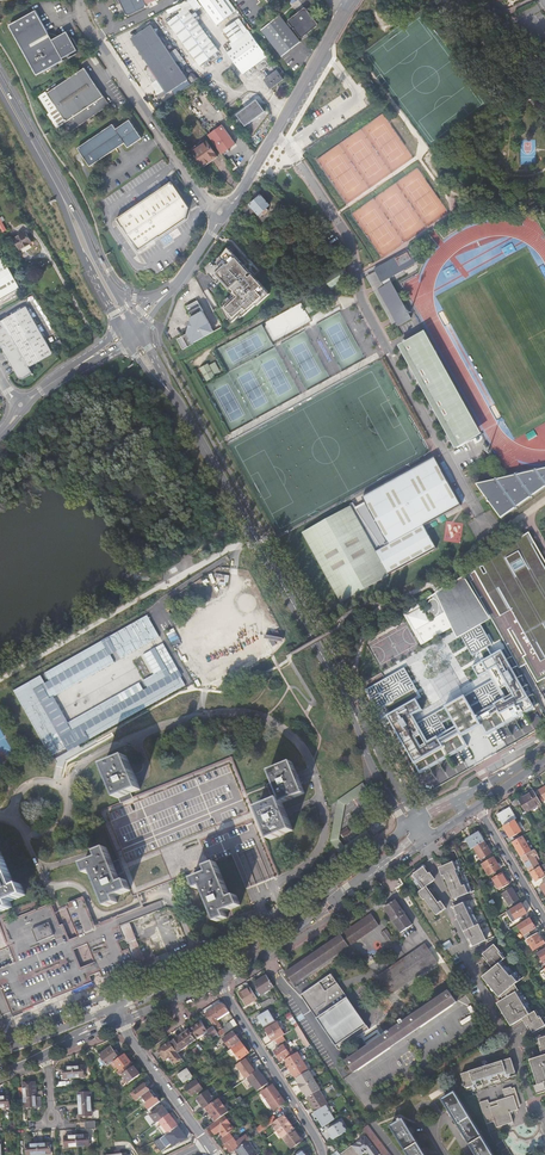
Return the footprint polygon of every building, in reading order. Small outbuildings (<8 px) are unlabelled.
[(156,0),(122,0),(125,7),(128,13),(131,14),(134,13),(146,7),(147,4),(156,0)] [(180,4),(184,10),(186,8),(191,5),(187,0),(186,0),(180,4)] [(232,13),(223,0),(200,0),(199,1),(217,25),(232,13)] [(232,13),(235,11),(228,0),(223,0),(232,13)] [(186,8),(184,10),(177,15),(198,44),(208,57),(218,50),(199,26),(186,8)] [(301,37),(317,24),(305,9),(289,21),(301,37)] [(10,27),(37,74),(43,71),(44,71),(63,61),(63,59),(77,51),(67,32),(59,36),(49,34),(36,11),(16,22),(17,23),(10,27)] [(282,14),(261,28),(281,56),(301,42),(282,14)] [(198,44),(177,15),(167,22),(188,49),(199,64),(208,57),(198,44)] [(222,30),(231,43),(246,31),(237,19),(222,30)] [(131,38),(169,93),(188,79),(150,25),(131,38)] [(243,74),(267,56),(247,30),(246,31),(231,43),(229,44),(233,49),(227,54),(243,74)] [(47,93),(66,122),(64,123),(70,132),(103,109),(110,105),(85,68),(47,93)] [(271,89),(284,79),(277,70),(264,80),(271,89)] [(59,127),(64,123),(66,122),(47,93),(46,92),(39,96),(59,127)] [(245,125),(264,111),(255,99),(236,113),(245,125)] [(78,148),(90,166),(125,143),(128,147),(141,138),(129,120),(116,129),(113,125),(78,148)] [(222,125),(208,135),(221,153),(228,149),(235,144),(222,125)] [(210,161),(217,156),(207,141),(192,152),(202,165),(209,159),(210,161)] [(222,154),(227,161),(231,158),(226,151),(222,154)] [(228,162),(233,170),(237,167),(231,159),(228,162)] [(193,214),(171,182),(128,211),(117,219),(122,227),(123,227),(139,251),(193,214)] [(252,186),(241,206),(246,212),(251,207),(260,216),(268,210),(266,207),(270,204),(252,186)] [(0,217),(0,228),(2,232),(8,230),(2,216),(0,217)] [(30,244),(32,243),(25,232),(14,239),(20,250),(30,244)] [(30,244),(20,250),(22,252),(31,246),(30,244)] [(259,303),(270,294),(228,247),(205,268),(216,281),(220,278),(230,289),(231,288),(237,294),(231,300),(232,301),(228,304),(228,303),(222,308),(229,318),(232,322),(241,314),(243,316),(258,302),(259,303)] [(413,270),(405,254),(368,274),(396,327),(410,319),(391,280),(413,270)] [(3,258),(0,259),(0,300),(21,288),(3,258)] [(348,279),(342,268),(324,279),(331,290),(348,279)] [(186,334),(185,334),(175,340),(181,350),(191,345),(190,344),(211,333),(200,313),(201,312),(195,301),(184,307),(189,318),(191,318),(190,323),(187,324),(187,327),(187,328),(188,329),(186,334)] [(52,353),(26,307),(0,322),(0,345),(0,346),(18,377),(22,378),(32,372),(29,366),(52,353)] [(484,436),(427,332),(402,346),(459,449),(484,436)] [(215,360),(201,368),(207,380),(216,375),(215,374),(221,371),(215,360)] [(476,483),(485,495),(488,499),(488,501),(490,501),(501,517),(515,507),(517,508),(517,506),(530,496),(532,497),(533,495),(544,486),(544,467),(537,469),(535,468),(534,470),(517,474),(515,473),(514,474),(498,478),(496,477),(495,479),(476,483)] [(436,547),(424,525),(388,545),(367,502),(357,508),(353,501),(350,503),(351,504),(388,573),(436,547)] [(464,572),(519,668),(527,663),(538,682),(544,678),(544,561),(530,535),(464,572)] [(228,586),(230,575),(218,573),(217,584),(228,586)] [(484,616),(460,577),(400,613),(419,645),(452,625),(457,631),(459,630),(461,634),(478,624),(483,621),(481,618),(484,616)] [(239,610),(256,610),(256,594),(240,593),(239,610)] [(151,619),(14,685),(49,757),(154,707),(142,684),(67,720),(54,694),(116,664),(111,654),(118,650),(121,657),(160,638),(151,619)] [(490,656),(485,646),(489,644),(478,624),(461,634),(459,635),(470,655),(475,652),(480,661),(470,667),(477,677),(487,671),(490,669),(495,678),(492,681),(417,722),(412,714),(421,708),(416,698),(420,696),(409,676),(371,697),(382,717),(387,714),(419,771),(465,744),(460,735),(479,724),(485,733),(532,706),(500,650),(490,656)] [(376,650),(378,654),(404,640),(401,635),(405,633),(401,626),(368,644),(372,652),(376,650)] [(167,631),(172,645),(181,642),(175,628),(167,631)] [(266,638),(283,641),(284,633),(267,631),(266,638)] [(165,643),(144,653),(153,672),(162,667),(165,673),(164,673),(167,681),(177,677),(171,663),(174,661),(165,643)] [(117,799),(119,804),(132,798),(130,794),(139,790),(134,778),(125,757),(103,766),(116,799),(117,799)] [(292,763),(271,771),(275,781),(267,785),(273,797),(280,794),(281,799),(283,802),(305,793),(292,763)] [(337,853),(341,859),(371,837),(366,831),(343,847),(338,840),(343,807),(367,789),(362,783),(361,782),(335,802),(330,843),(337,853)] [(520,803),(521,803),(526,812),(541,803),(534,790),(518,800),(520,803)] [(281,799),(258,808),(263,819),(258,821),(263,833),(268,831),(271,840),(294,831),(281,799)] [(498,814),(505,826),(515,820),(517,819),(510,807),(498,814)] [(505,826),(504,827),(510,838),(522,831),(515,820),(505,826)] [(515,846),(522,857),(531,851),(532,851),(525,839),(515,846)] [(492,853),(485,841),(475,847),(481,859),(492,853)] [(91,872),(106,907),(116,903),(114,897),(130,890),(125,880),(120,882),(117,875),(122,873),(117,860),(112,862),(105,847),(95,851),(98,857),(89,861),(82,864),(86,874),(91,872)] [(531,851),(522,857),(531,872),(540,866),(531,851)] [(9,908),(7,902),(23,895),(19,885),(13,888),(0,856),(0,912),(9,908)] [(494,857),(482,863),(489,875),(501,868),(494,857)] [(457,860),(441,867),(445,875),(446,874),(457,898),(473,892),(469,883),(467,884),(460,869),(461,868),(457,860)] [(214,863),(192,872),(194,877),(190,879),(194,889),(200,887),(214,921),(225,917),(223,912),(226,910),(239,905),(234,895),(228,897),(219,875),(214,863)] [(531,872),(536,881),(544,876),(544,875),(540,866),(531,872)] [(421,890),(427,886),(433,882),(423,868),(411,877),(421,890)] [(503,872),(493,878),(499,889),(510,883),(503,872)] [(439,903),(427,886),(421,890),(418,892),(423,900),(425,898),(437,915),(445,910),(447,908),(441,901),(439,903)] [(512,887),(503,893),(510,905),(520,899),(512,887)] [(81,899),(64,906),(79,942),(81,946),(86,945),(89,953),(95,967),(100,979),(128,967),(132,966),(131,962),(140,959),(133,941),(134,940),(127,923),(163,908),(159,901),(136,911),(113,920),(112,918),(92,926),(81,899)] [(396,900),(385,907),(402,932),(413,925),(396,900)] [(468,900),(454,907),(474,946),(487,939),(468,900)] [(522,902),(510,909),(516,919),(528,913),(522,902)] [(0,925),(0,930),(7,948),(10,956),(13,964),(0,969),(0,1019),(0,1020),(10,1016),(16,1013),(28,1008),(39,1004),(55,997),(83,986),(90,983),(85,971),(84,967),(79,969),(69,946),(65,935),(63,931),(61,925),(57,926),(48,905),(0,925)] [(371,914),(339,935),(346,947),(379,924),(371,914)] [(530,917),(518,925),(524,935),(523,935),(525,939),(532,935),(530,932),(536,928),(530,917)] [(525,940),(528,945),(530,943),(533,950),(544,943),(544,942),(542,938),(541,938),(537,933),(525,940)] [(346,947),(339,935),(286,972),(293,983),(346,947)] [(520,1020),(524,1018),(534,1034),(544,1027),(544,1024),(537,1010),(532,1013),(528,1006),(529,1005),(520,989),(518,990),(516,986),(523,979),(518,973),(515,975),(503,960),(506,957),(494,943),(483,952),(495,966),(489,971),(483,976),(502,998),(499,1001),(513,1024),(520,1020)] [(425,944),(379,976),(391,995),(438,962),(425,944)] [(300,994),(303,999),(310,1008),(339,1049),(369,1028),(331,973),(312,987),(300,994)] [(261,994),(274,986),(267,974),(254,982),(261,994)] [(257,998),(250,987),(240,994),(247,1005),(257,998)] [(449,991),(396,1027),(403,1038),(457,1002),(449,991)] [(264,1008),(272,1004),(269,999),(261,1004),(264,1008)] [(229,1011),(225,1005),(221,1004),(206,1014),(214,1026),(216,1030),(222,1026),(217,1019),(229,1011)] [(269,1010),(258,1016),(264,1026),(275,1020),(269,1010)] [(218,1033),(221,1037),(238,1025),(234,1019),(230,1022),(231,1024),(227,1026),(227,1025),(224,1027),(225,1028),(220,1031),(219,1030),(217,1031),(218,1033)] [(201,1021),(189,1029),(190,1030),(196,1038),(207,1030),(201,1021)] [(276,1023),(266,1029),(273,1041),(275,1040),(283,1035),(285,1034),(281,1028),(280,1029),(276,1023)] [(305,1034),(299,1025),(295,1028),(306,1047),(308,1046),(311,1044),(305,1034)] [(216,1030),(214,1026),(207,1030),(212,1037),(218,1033),(217,1031),(216,1030)] [(403,1038),(396,1027),(346,1061),(354,1072),(403,1038)] [(190,1030),(180,1036),(171,1042),(178,1053),(197,1040),(196,1038),(190,1030)] [(234,1031),(223,1039),(230,1048),(240,1040),(234,1031)] [(283,1035),(275,1040),(278,1044),(286,1039),(283,1035)] [(171,1042),(159,1050),(162,1055),(166,1060),(167,1059),(172,1066),(183,1059),(178,1053),(171,1042)] [(241,1042),(233,1049),(241,1059),(250,1052),(241,1042)] [(284,1044),(275,1050),(281,1060),(290,1054),(284,1044)] [(100,1055),(108,1066),(112,1063),(119,1058),(111,1046),(100,1055)] [(288,1070),(304,1061),(298,1052),(284,1060),(286,1064),(287,1065),(286,1066),(288,1070)] [(118,1072),(121,1075),(122,1074),(132,1067),(129,1064),(132,1062),(125,1053),(119,1058),(112,1063),(116,1068),(118,1066),(121,1070),(118,1072)] [(534,1060),(542,1084),(537,1086),(539,1090),(540,1093),(544,1091),(544,1056),(534,1060)] [(247,1058),(237,1065),(246,1078),(248,1077),(256,1072),(253,1068),(249,1062),(250,1061),(247,1058)] [(508,1077),(517,1075),(511,1058),(503,1060),(504,1063),(471,1073),(470,1070),(462,1073),(467,1090),(475,1087),(475,1085),(508,1075),(508,1077)] [(309,1070),(304,1061),(288,1070),(291,1074),(292,1073),(293,1075),(295,1079),(295,1078),(309,1070)] [(74,1077),(73,1066),(64,1067),(65,1077),(69,1077),(69,1078),(74,1077)] [(83,1066),(73,1066),(74,1077),(80,1077),(80,1076),(84,1076),(83,1066)] [(132,1067),(122,1074),(129,1082),(140,1074),(137,1070),(136,1071),(133,1066),(132,1067)] [(178,1075),(184,1083),(193,1076),(187,1068),(178,1075)] [(248,1077),(257,1091),(269,1083),(259,1069),(256,1072),(248,1077)] [(320,1089),(309,1070),(295,1078),(299,1084),(297,1084),(302,1093),(304,1092),(307,1097),(319,1090),(320,1089)] [(199,1092),(205,1088),(203,1086),(200,1088),(195,1081),(186,1087),(191,1096),(198,1091),(199,1092)] [(19,1088),(19,1098),(24,1097),(36,1097),(35,1082),(23,1083),(24,1088),(19,1088)] [(131,1093),(137,1100),(143,1096),(150,1090),(145,1083),(131,1093)] [(271,1104),(281,1096),(273,1085),(268,1088),(270,1090),(272,1093),(269,1095),(266,1098),(271,1104)] [(515,1124),(512,1114),(515,1113),(514,1111),(520,1109),(517,1099),(519,1098),(515,1087),(512,1087),(512,1086),(503,1088),(506,1098),(490,1103),(489,1100),(480,1102),(486,1124),(495,1121),(497,1127),(509,1123),(510,1126),(515,1124)] [(155,1094),(152,1089),(150,1090),(143,1096),(148,1104),(146,1106),(149,1110),(161,1101),(157,1097),(156,1098),(154,1095),(155,1094)] [(327,1104),(319,1090),(307,1097),(316,1111),(326,1105),(327,1104)] [(206,1108),(215,1101),(208,1091),(197,1098),(205,1109),(206,1108)] [(79,1093),(79,1104),(91,1104),(91,1097),(89,1097),(89,1092),(79,1093)] [(443,1099),(450,1110),(448,1111),(453,1114),(464,1132),(464,1138),(466,1136),(475,1151),(473,1153),(478,1154),(494,1154),(455,1092),(443,1099)] [(5,1107),(10,1106),(9,1096),(0,1097),(0,1108),(5,1107)] [(285,1102),(281,1096),(271,1104),(274,1109),(285,1102)] [(36,1097),(24,1097),(25,1107),(37,1106),(36,1098),(36,1097)] [(206,1108),(216,1121),(223,1116),(225,1115),(229,1112),(219,1098),(215,1101),(206,1108)] [(91,1104),(79,1104),(80,1116),(91,1115),(90,1111),(92,1111),(91,1104)] [(150,1114),(156,1123),(160,1121),(169,1113),(163,1105),(150,1114)] [(334,1119),(326,1105),(316,1111),(314,1112),(323,1126),(334,1119)] [(169,1113),(160,1121),(168,1133),(178,1125),(169,1113)] [(231,1124),(225,1115),(223,1116),(229,1125),(231,1124)] [(223,1137),(235,1129),(231,1124),(229,1125),(223,1116),(216,1121),(211,1125),(217,1134),(220,1132),(223,1137)] [(267,1122),(257,1129),(260,1133),(271,1124),(276,1120),(273,1116),(266,1121),(267,1122)] [(283,1116),(276,1120),(271,1124),(281,1139),(283,1137),(293,1130),(291,1127),(292,1126),(287,1118),(286,1119),(283,1116)] [(392,1125),(410,1154),(426,1154),(425,1154),(425,1148),(422,1150),(412,1133),(412,1127),(410,1129),(403,1118),(402,1119),(401,1118),(399,1119),(400,1121),(392,1125)] [(95,1120),(85,1121),(86,1129),(96,1128),(95,1120)] [(333,1139),(347,1131),(342,1121),(327,1129),(333,1139)] [(379,1153),(381,1154),(391,1154),(386,1148),(368,1124),(361,1129),(367,1137),(379,1153)] [(161,1138),(157,1140),(163,1149),(174,1141),(176,1144),(181,1140),(182,1142),(187,1138),(178,1125),(168,1133),(161,1138)] [(211,1125),(209,1126),(216,1135),(217,1134),(211,1125)] [(250,1134),(252,1138),(260,1133),(257,1129),(250,1134)] [(293,1130),(283,1137),(291,1148),(303,1140),(295,1129),(293,1130)] [(230,1132),(223,1137),(222,1139),(232,1153),(235,1150),(248,1141),(250,1139),(247,1135),(237,1142),(230,1132)] [(78,1146),(77,1135),(65,1136),(66,1145),(70,1145),(70,1147),(78,1146)] [(89,1135),(77,1135),(78,1146),(85,1146),(85,1144),(89,1144),(89,1135)] [(354,1147),(360,1154),(364,1154),(366,1153),(365,1152),(367,1151),(368,1152),(371,1154),(380,1154),(381,1154),(379,1153),(367,1137),(354,1147)] [(235,1150),(239,1154),(258,1154),(259,1154),(248,1141),(235,1150)] [(50,1143),(38,1144),(39,1154),(46,1154),(46,1153),(51,1152),(50,1143)] [(38,1144),(27,1144),(27,1154),(26,1154),(39,1154),(38,1144)] [(352,1146),(341,1154),(342,1154),(358,1154),(352,1146)]
